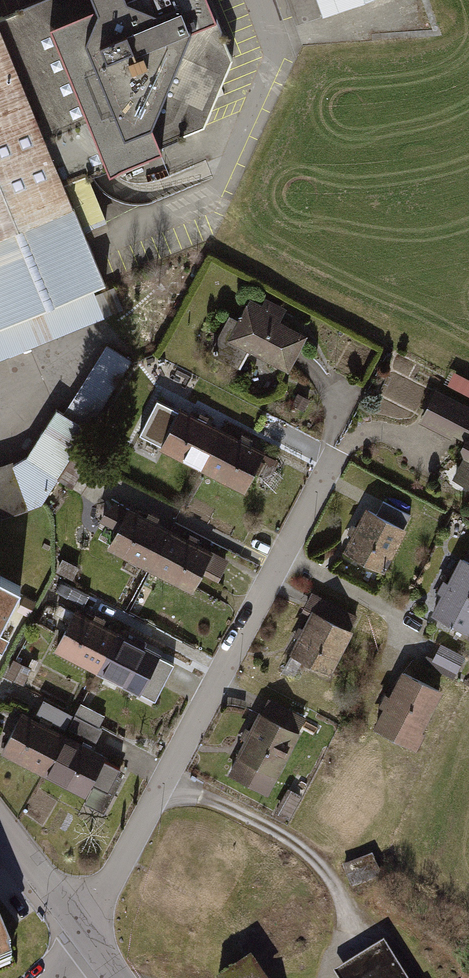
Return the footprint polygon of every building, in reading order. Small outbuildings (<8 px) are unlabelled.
[(197,130),(227,60),(200,0),(73,0),(79,12),(34,32),(95,169),(197,130)] [(365,0),(311,0),(316,17),(365,0)] [(102,319),(91,293),(98,290),(0,55),(0,362),(102,319)] [(251,304),(229,346),(287,376),(306,339),(283,327),(290,314),(268,303),(263,310),(251,304)] [(31,516),(47,506),(137,364),(105,348),(65,419),(57,415),(30,462),(19,467),(0,471),(0,526),(31,516)] [(437,395),(420,427),(464,449),(466,463),(450,483),(468,492),(468,411),(437,395)] [(204,477),(224,436),(182,415),(162,456),(204,477)] [(204,477),(247,499),(268,459),(224,436),(204,477)] [(177,539),(132,514),(111,553),(155,578),(177,539)] [(408,533),(372,516),(350,563),(386,580),(408,533)] [(229,567),(177,539),(155,578),(195,599),(206,580),(218,587),(229,567)] [(461,565),(434,627),(468,642),(468,569),(461,565)] [(21,586),(0,575),(0,626),(21,586)] [(309,603),(354,627),(360,615),(316,591),(309,603)] [(356,637),(315,615),(292,658),(333,680),(356,637)] [(101,682),(122,643),(77,619),(56,658),(101,682)] [(441,642),(433,660),(458,671),(466,653),(441,642)] [(166,699),(179,673),(122,643),(101,682),(144,704),(151,691),(166,699)] [(447,700),(403,680),(376,737),(421,758),(447,700)] [(96,739),(108,713),(82,701),(70,727),(96,739)] [(271,703),(227,784),(265,804),(308,723),(271,703)] [(24,719),(3,759),(47,782),(69,742),(24,719)] [(126,773),(69,742),(47,782),(90,805),(96,794),(111,802),(126,773)] [(279,818),(292,825),(303,804),(290,797),(279,818)] [(13,930),(0,901),(0,935),(13,930)] [(383,950),(337,977),(400,977),(383,950)] [(257,964),(237,977),(266,977),(257,964)]
